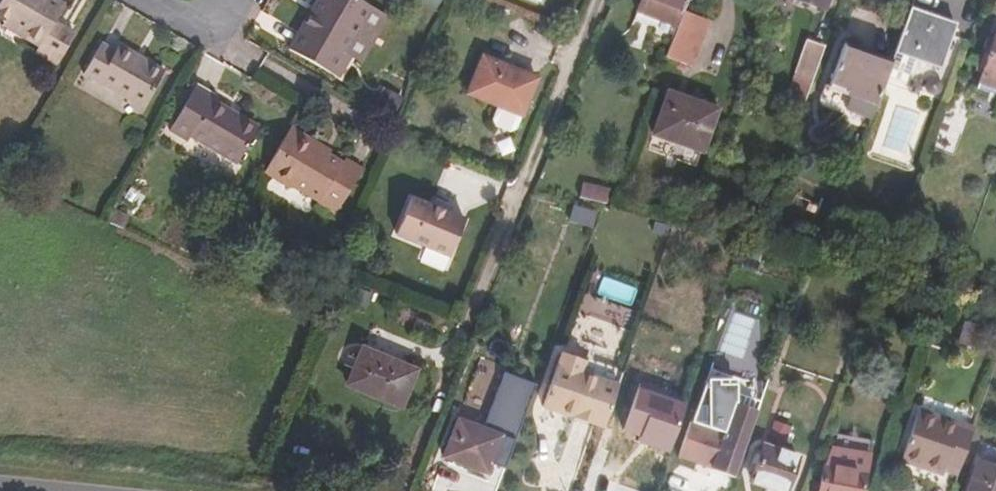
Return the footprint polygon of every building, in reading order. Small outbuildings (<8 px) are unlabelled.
[(54,0),(1,0),(0,2),(0,15),(8,19),(25,30),(21,36),(39,46),(36,53),(57,65),(74,35),(54,23),(64,6),(54,0)] [(372,8),(358,0),(317,0),(323,4),(295,53),(340,76),(352,55),(346,52),(372,8)] [(423,2),(437,10),(442,0),(424,0),(423,2)] [(687,0),(641,0),(636,12),(676,27),(687,0)] [(824,10),(828,0),(797,0),(824,10)] [(387,16),(372,8),(346,52),(352,55),(361,60),(387,16)] [(954,25),(910,8),(894,53),(913,59),(940,69),(954,25)] [(420,10),(418,14),(432,23),(435,18),(420,10)] [(636,12),(632,23),(672,38),(676,27),(636,12)] [(690,69),(708,23),(682,13),(676,27),(672,38),(664,58),(690,69)] [(4,26),(21,36),(25,30),(8,19),(4,26)] [(554,27),(541,22),(536,34),(549,39),(554,27)] [(995,34),(989,51),(982,73),(977,89),(995,95),(995,34)] [(813,79),(825,46),(806,39),(794,72),(813,79)] [(101,43),(83,74),(143,108),(164,71),(119,45),(115,51),(101,43)] [(872,118),(892,63),(844,44),(830,86),(825,84),(820,99),(846,109),(851,94),(858,97),(853,111),(872,118)] [(982,73),(989,51),(983,48),(975,71),(982,73)] [(913,59),(894,53),(892,61),(892,63),(910,69),(913,59)] [(522,115),(536,79),(483,58),(468,94),(499,106),(522,115)] [(805,102),(813,79),(794,72),(786,95),(805,102)] [(190,135),(237,163),(258,129),(210,100),(213,96),(195,85),(168,130),(186,141),(190,135)] [(717,110),(668,93),(654,135),(702,152),(717,110)] [(516,129),(522,115),(499,106),(493,120),(496,126),(510,132),(516,129)] [(290,127),(264,173),(289,188),(291,185),(335,214),(362,170),(345,159),(343,164),(328,155),(313,146),(315,142),(290,127)] [(313,146),(328,155),(330,152),(315,142),(313,146)] [(465,221),(411,198),(396,235),(450,257),(465,221)] [(113,209),(106,222),(122,229),(128,216),(113,209)] [(983,328),(968,323),(962,343),(977,348),(983,328)] [(477,366),(488,370),(495,354),(474,347),(468,362),(458,385),(468,389),(477,366)] [(401,407),(416,371),(362,349),(348,385),(401,407)] [(584,376),(589,362),(562,353),(543,407),(556,412),(558,407),(567,410),(565,415),(603,428),(617,387),(584,376)] [(617,370),(590,360),(589,362),(584,376),(617,387),(617,370)] [(500,422),(485,416),(486,413),(463,405),(443,457),(488,474),(502,436),(496,434),(500,422)] [(944,470),(957,474),(973,429),(919,411),(901,460),(943,474),(944,470)] [(715,460),(737,469),(751,430),(727,421),(724,433),(691,422),(679,456),(712,467),(715,460)] [(775,421),(773,428),(786,433),(789,426),(775,421)] [(786,433),(773,428),(769,440),(782,445),(786,433)] [(602,470),(647,486),(660,447),(615,432),(602,470)] [(751,481),(779,490),(786,490),(798,458),(764,446),(751,481)] [(978,461),(967,490),(995,490),(995,467),(978,461)] [(824,463),(819,490),(862,490),(866,471),(824,463)]
